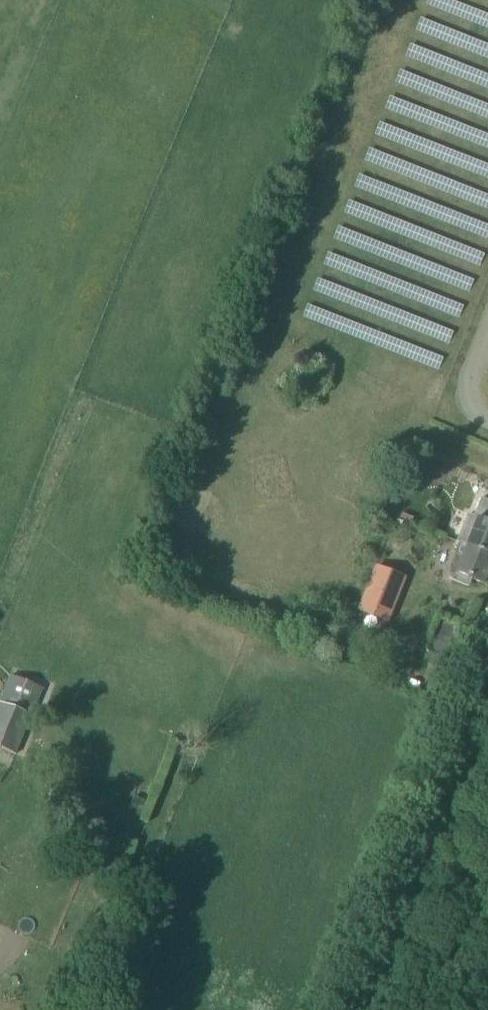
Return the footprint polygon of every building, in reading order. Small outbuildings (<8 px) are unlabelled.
[(478,518),(469,515),(458,542),(460,543),(467,545),(487,554),(487,522),(478,518)] [(452,579),(469,586),(472,579),(484,584),(487,573),(487,554),(467,545),(467,546),(460,543),(456,553),(449,570),(449,574),(450,577),(452,579)] [(377,567),(360,610),(388,621),(405,579),(377,567)] [(32,716),(33,716),(32,715),(40,694),(8,681),(0,701),(0,749),(17,755),(32,716)]
